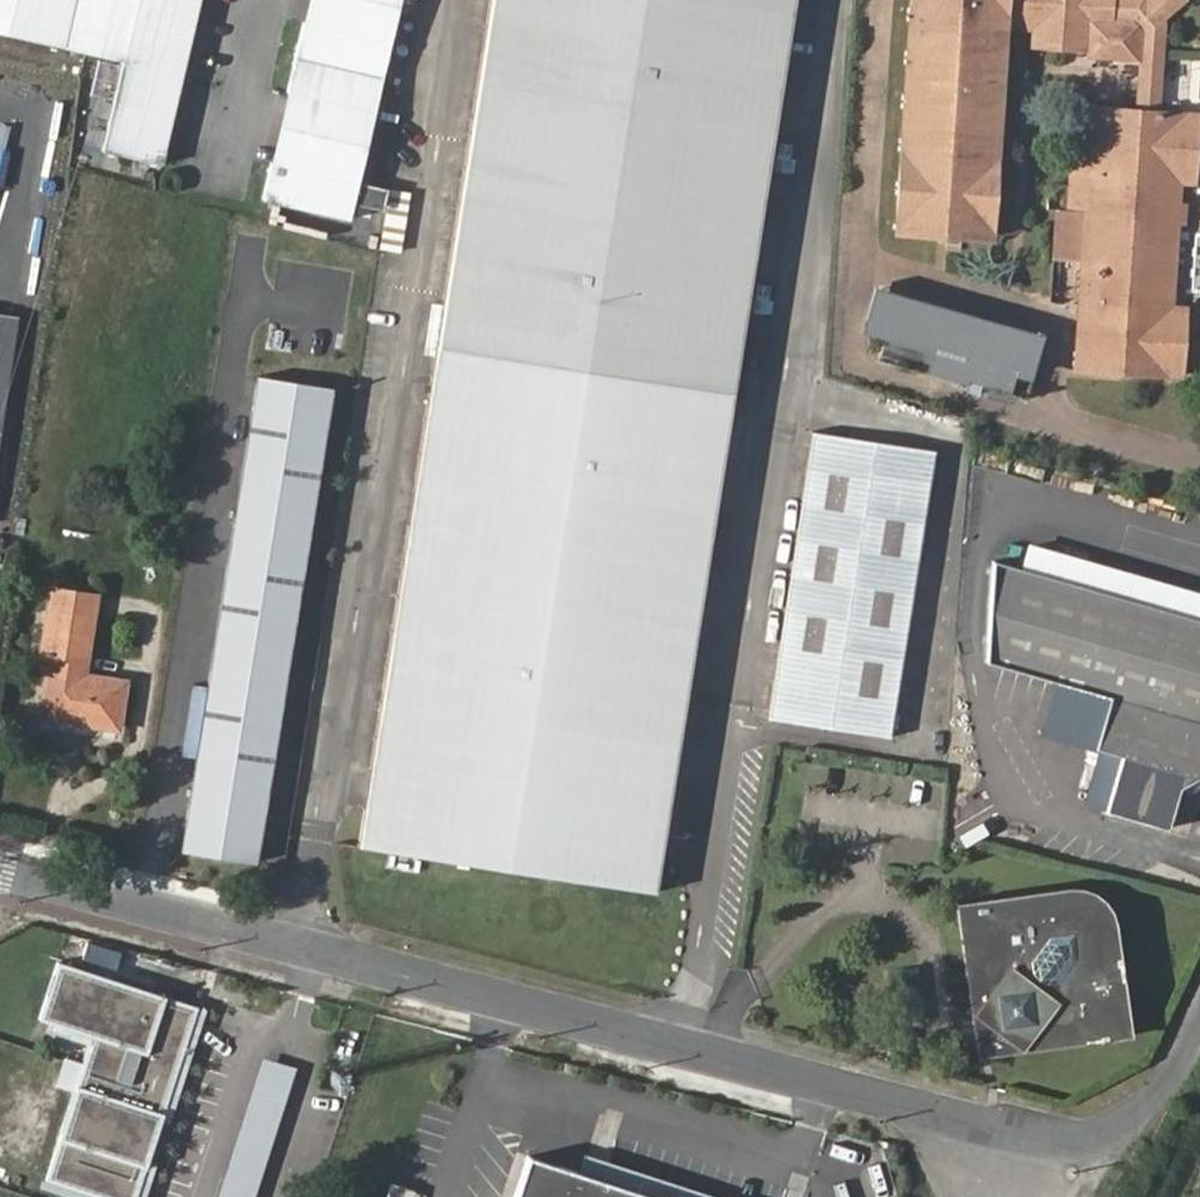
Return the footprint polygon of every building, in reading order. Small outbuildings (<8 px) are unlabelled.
[(123,65),(102,155),(162,169),(202,0),(0,0),(0,37),(123,65)] [(262,206),(349,225),(402,0),(310,0),(262,206)] [(358,840),(661,885),(803,0),(492,0),(358,840)] [(1092,7),(1093,0),(910,0),(897,219),(990,225),(1005,16),(1033,18),(1033,32),(1085,36),(1085,43),(1141,46),(1142,25),(1127,9),(1092,7)] [(1092,7),(1127,9),(1142,25),(1141,46),(1137,97),(1154,99),(1159,10),(1150,0),(1093,0),(1092,7)] [(1197,101),(1154,99),(1137,97),(1090,94),(1086,151),(1084,196),(1073,360),(1179,369),(1183,299),(1170,299),(1178,168),(1192,169),(1197,101)] [(1066,194),(1084,196),(1086,151),(1068,150),(1066,194)] [(897,289),(881,345),(1018,386),(1035,328),(936,302),(897,289)] [(23,315),(0,311),(0,473),(23,315)] [(330,386),(254,374),(178,848),(254,860),(330,386)] [(825,429),(774,715),(899,736),(947,452),(825,429)] [(1106,702),(1089,753),(1121,763),(1104,816),(1166,836),(1181,795),(1199,781),(1199,782),(1199,622),(997,557),(989,662),(1106,702)] [(94,680),(108,597),(62,590),(51,655),(58,657),(48,718),(128,731),(135,687),(94,680)] [(772,711),(774,678),(760,677),(758,710),(772,711)] [(972,904),(993,1050),(1139,1031),(1119,919),(1092,890),(972,904)] [(196,1012),(55,967),(37,1021),(94,1040),(48,1182),(95,1196),(137,1196),(196,1012)] [(297,1065),(264,1056),(224,1196),(259,1196),(297,1065)] [(61,1059),(61,1083),(78,1083),(79,1059),(61,1059)] [(513,1196),(636,1196),(525,1161),(513,1196)]
